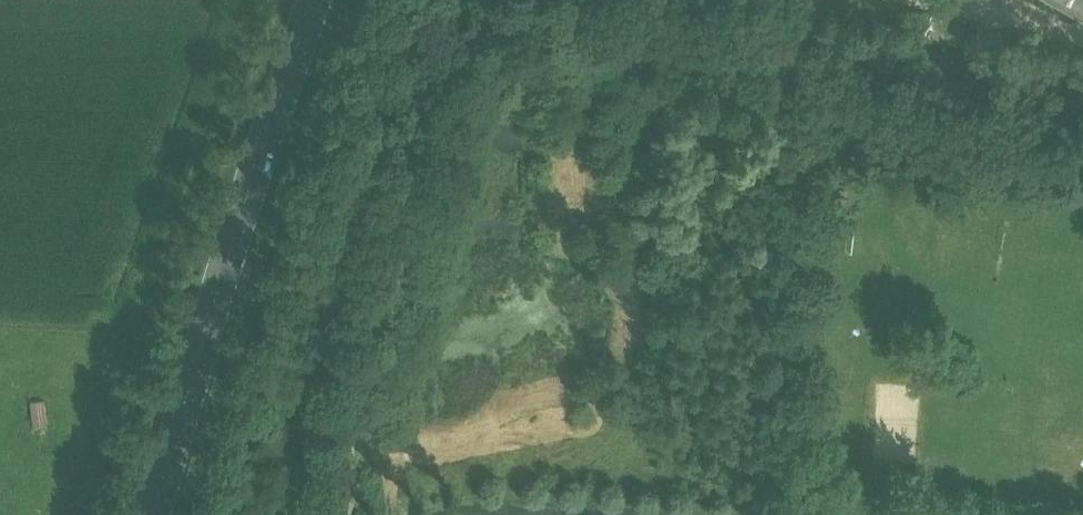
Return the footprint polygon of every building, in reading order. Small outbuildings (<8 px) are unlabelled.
[(1082,9),(1082,0),(1067,0),(1082,9)]
